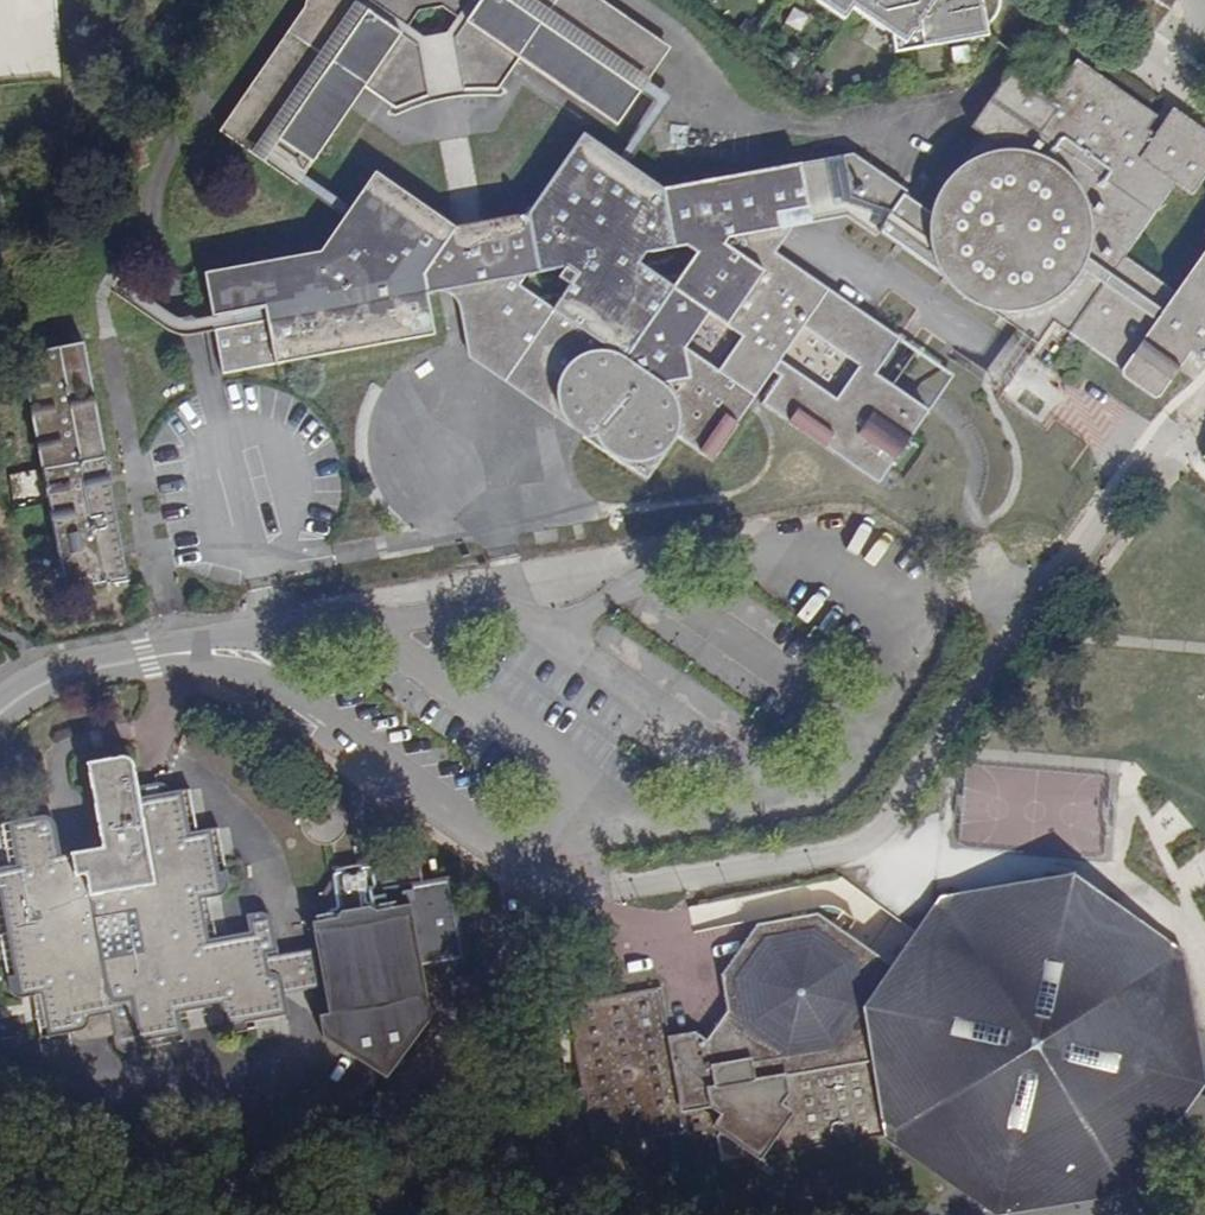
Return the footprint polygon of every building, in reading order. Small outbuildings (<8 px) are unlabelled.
[(584,101),(593,80),(597,63),(598,58),(599,46),(600,28),(599,11),(597,0),(308,0),(307,1),(310,4),(341,26),(348,17),(355,22),(335,52),(338,54),(367,73),(362,83),(365,85),(395,107),(430,95),(428,78),(461,72),(463,88),(500,87),(521,58),(584,101)] [(605,0),(597,0),(599,11),(600,28),(599,46),(598,58),(643,89),(671,47),(605,0)] [(838,27),(847,16),(884,42),(889,61),(985,36),(984,28),(994,17),(997,11),(997,6),(995,1),(995,0),(933,0),(928,3),(927,0),(799,0),(838,27)] [(1176,0),(1156,0),(1169,9),(1176,0)] [(298,183),(312,160),(280,139),(338,54),(335,52),(355,22),(348,17),(341,26),(310,4),(221,129),(298,183)] [(312,160),(365,85),(362,83),(367,73),(338,54),(280,139),(312,160)] [(643,89),(598,58),(597,63),(593,80),(584,101),(618,124),(643,89)] [(1016,265),(1141,103),(1079,59),(1046,103),(1008,76),(969,131),(983,141),(938,204),(1015,265),(1016,265)] [(430,95),(463,88),(461,72),(428,78),(430,95)] [(1141,103),(1016,265),(1168,385),(1193,351),(1197,354),(1198,357),(1199,360),(1202,361),(1204,361),(1204,253),(1177,292),(1127,256),(1179,183),(1195,194),(1204,180),(1204,128),(1176,108),(1157,133),(1150,127),(1158,115),(1141,103)] [(881,228),(884,231),(912,194),(907,191),(908,189),(854,152),(663,186),(584,132),(529,211),(458,224),(375,170),(321,248),(204,270),(224,370),(437,333),(429,290),(440,288),(448,288),(453,292),(460,305),(468,351),(647,474),(678,431),(714,455),(773,369),(781,373),(763,400),(859,466),(916,394),(878,369),(902,336),(777,250),(791,224),(848,213),(877,233),(881,228)] [(986,304),(1016,265),(1015,265),(938,204),(933,211),(912,197),(885,233),(986,304)] [(1168,385),(1016,265),(986,304),(1039,342),(1055,322),(1161,395),(1168,385)] [(46,354),(24,359),(66,581),(85,577),(90,583),(129,575),(84,341),(47,348),(46,354)] [(932,409),(916,394),(859,466),(881,480),(887,471),(889,472),(901,457),(900,456),(932,409)] [(210,936),(203,896),(219,893),(225,891),(230,885),(231,879),(228,867),(221,868),(212,825),(191,827),(184,786),(160,788),(158,782),(147,784),(147,791),(141,793),(134,761),(131,754),(123,752),(88,759),(103,842),(63,850),(55,819),(49,812),(9,820),(19,858),(0,863),(0,889),(1,889),(17,969),(9,972),(13,989),(18,993),(24,994),(41,991),(49,1033),(89,1022),(93,1016),(92,1013),(109,1010),(117,1041),(120,1046),(124,1048),(143,1044),(142,1038),(184,1030),(181,1010),(220,1003),(223,1017),(226,1024),(230,1027),(234,1027),(248,1024),(248,1018),(287,1012),(289,1019),(292,1018),(287,991),(279,951),(272,915),(265,910),(259,909),(246,912),(249,929),(210,936)] [(343,806),(337,800),(330,797),(322,796),(315,797),(310,799),(307,802),(305,805),(303,813),(302,820),(303,827),(305,832),(308,837),(313,840),(318,841),(323,841),(328,841),(333,839),(340,834),(344,828),(347,821),(346,813),(343,806)] [(451,873),(424,877),(419,850),(334,866),(335,873),(318,896),(328,903),(329,911),(304,915),(302,918),(314,917),(319,944),(327,982),(331,1000),(320,1002),(323,1021),(379,1066),(432,1002),(425,966),(469,957),(451,873)] [(1117,905),(1073,875),(1022,883),(1019,901),(1071,894),(1114,925),(1117,905)] [(955,1183),(958,1164),(1001,1193),(1052,1186),(1050,1204),(1129,1191),(1174,1127),(1164,1119),(1165,1106),(1185,1077),(1181,1047),(1184,1032),(1196,1030),(1182,950),(1117,905),(1114,925),(1071,894),(1019,901),(1022,883),(943,896),(894,964),(868,946),(856,957),(814,928),(765,936),(736,978),(744,1024),(739,1032),(734,1028),(718,1049),(705,1040),(695,1033),(672,1037),(663,987),(559,1004),(585,1148),(673,1135),(679,1172),(885,1135),(955,1183)] [(318,896),(304,915),(329,911),(328,903),(318,896)] [(736,978),(765,936),(814,928),(856,957),(868,946),(818,913),(756,923),(720,973),(727,1011),(716,1026),(705,1040),(718,1049),(734,1028),(739,1032),(744,1024),(736,978)] [(319,944),(279,951),(287,991),(327,982),(319,944)] [(1164,1119),(1174,1127),(1204,1082),(1196,1030),(1184,1032),(1181,1047),(1185,1077),(1165,1106),(1164,1119)] [(573,1090),(560,1092),(564,1115),(577,1113),(573,1090)] [(955,1183),(999,1213),(1050,1204),(1052,1186),(1001,1193),(958,1164),(955,1183)]
